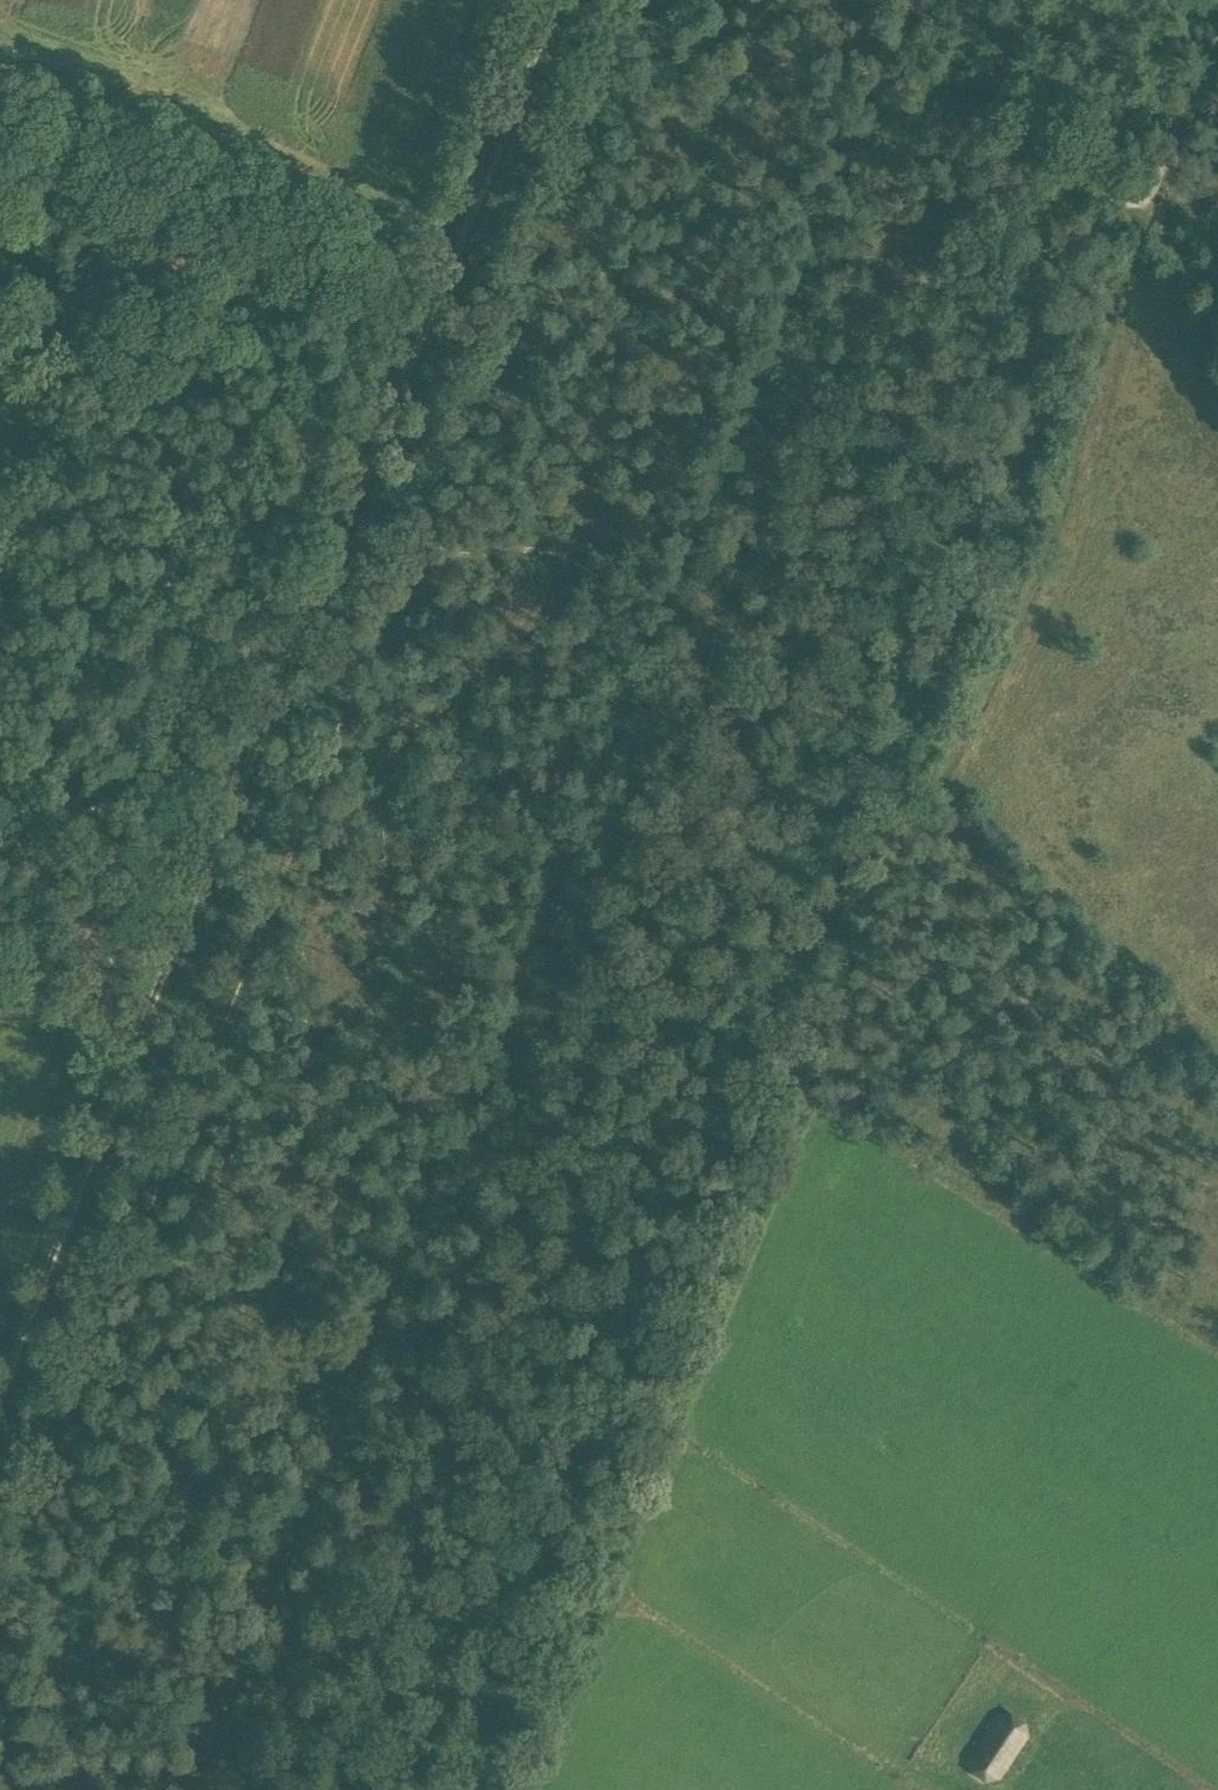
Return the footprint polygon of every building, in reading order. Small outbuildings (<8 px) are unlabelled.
[(986,1784),(1000,1780),(1029,1737),(1027,1724),(1011,1712),(996,1716),(967,1758),(970,1773),(986,1784)]
